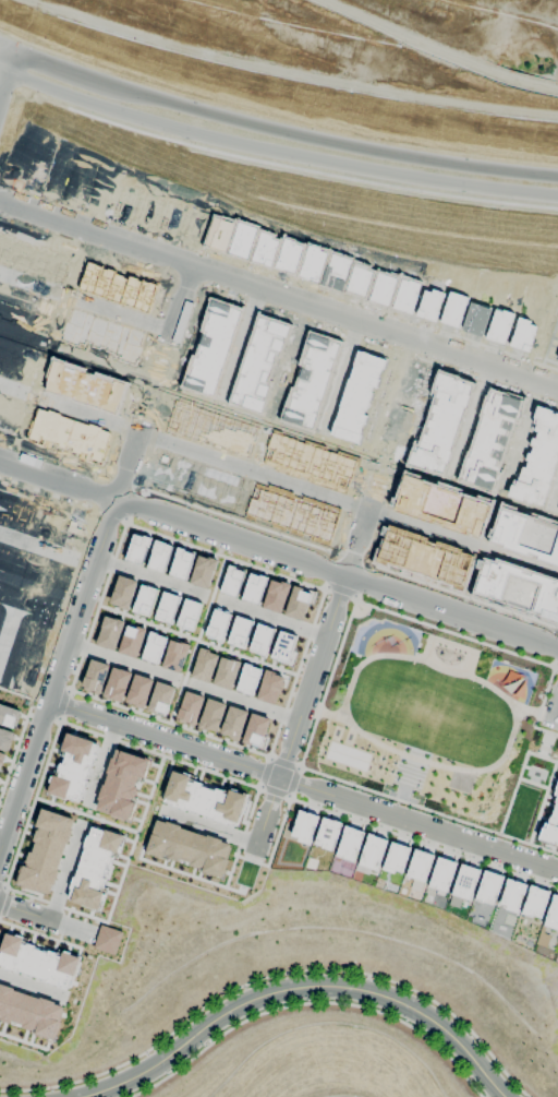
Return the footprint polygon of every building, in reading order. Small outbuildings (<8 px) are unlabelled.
[(38,187),(48,156),(29,150),(20,180),(22,181),(38,187)] [(59,165),(52,163),(44,188),(62,194),(72,166),(60,162),(59,165)] [(75,168),(95,175),(86,203),(66,196),(75,168)] [(107,176),(119,180),(109,211),(89,204),(99,176),(107,178),(107,176)] [(119,193),(123,181),(142,188),(134,208),(136,210),(132,219),(111,213),(118,192),(119,193)] [(156,198),(163,200),(154,228),(135,222),(145,192),(157,195),(156,198)] [(181,201),(169,198),(158,227),(178,235),(187,205),(180,203),(181,201)] [(203,214),(209,216),(201,242),(182,236),(192,206),(204,211),(203,214)] [(214,215),(234,223),(225,251),(205,243),(214,215)] [(239,220),(258,227),(247,259),(228,252),(239,220)] [(260,229),(272,234),(272,238),(278,240),(270,266),(251,259),(260,229)] [(59,284),(69,253),(59,250),(58,253),(48,249),(49,247),(40,243),(38,248),(12,239),(13,236),(3,232),(2,235),(0,234),(0,264),(59,284)] [(284,237),(296,241),(295,243),(303,246),(293,273),(275,266),(284,237)] [(308,243),(298,275),(318,282),(327,252),(320,250),(320,248),(308,243)] [(328,264),(332,252),(351,259),(343,279),(345,279),(342,290),(320,284),(327,264),(328,264)] [(78,288),(147,312),(159,283),(148,279),(147,282),(129,275),(128,278),(116,273),(116,270),(98,264),(98,261),(87,258),(78,288)] [(354,261),(345,290),(364,297),(372,272),(366,269),(367,265),(354,261)] [(378,271),(397,277),(388,306),(368,299),(378,271)] [(402,276),(421,283),(411,313),(391,307),(402,276)] [(28,325),(0,316),(0,283),(54,302),(44,335),(27,330),(28,325)] [(430,291),(424,289),(415,314),(435,322),(444,293),(432,288),(430,291)] [(449,289),(468,297),(458,327),(438,321),(449,289)] [(211,299),(240,310),(213,396),(182,385),(185,373),(190,373),(194,357),(197,357),(206,331),(204,329),(210,312),(207,310),(211,299)] [(471,300),(490,308),(482,336),(461,329),(471,300)] [(70,308),(81,311),(82,309),(94,312),(93,315),(122,324),(123,323),(134,326),(134,330),(143,332),(134,366),(111,358),(112,354),(90,346),(89,348),(84,346),(83,348),(58,339),(70,308)] [(495,309),(501,311),(502,309),(514,313),(504,344),(485,337),(495,309)] [(258,317),(231,402),(260,412),(265,400),(263,400),(269,382),(266,380),(275,354),(279,355),(289,325),(258,317)] [(518,317),(530,319),(530,323),(536,326),(535,329),(527,351),(508,345),(518,317)] [(311,332),(339,343),(311,428),(281,419),(286,406),(289,407),(293,390),(296,390),(305,363),(302,362),(308,344),(306,343),(311,332)] [(26,383),(0,375),(0,342),(26,350),(28,345),(41,348),(38,362),(33,360),(26,383)] [(356,349),(329,433),(359,444),(361,433),(359,433),(366,414),(363,414),(373,386),(376,387),(385,359),(356,349)] [(53,359),(44,389),(116,414),(125,383),(114,380),(114,382),(64,366),(65,362),(53,359)] [(471,384),(441,473),(408,463),(416,439),(421,440),(437,391),(432,389),(438,372),(471,384)] [(489,391),(460,478),(493,490),(499,467),(494,465),(496,458),(499,460),(502,451),(499,450),(501,444),(505,446),(508,437),(505,436),(507,429),(510,430),(521,401),(489,391)] [(11,434),(23,403),(12,400),(12,396),(0,393),(0,431),(11,434)] [(536,405),(557,413),(557,453),(541,506),(506,496),(514,473),(519,474),(521,466),(525,467),(527,461),(525,458),(527,451),(531,452),(532,445),(529,444),(531,436),(535,437),(536,430),(530,428),(536,405)] [(25,440),(36,407),(48,410),(48,408),(61,413),(60,415),(87,425),(88,422),(101,426),(100,429),(110,432),(100,466),(84,461),(85,455),(44,442),(43,446),(25,440)] [(262,463),(274,466),(272,469),(298,478),(299,475),(307,478),(306,481),(345,493),(350,480),(353,481),(361,457),(338,450),(337,453),(298,441),(298,439),(282,433),(283,431),(272,428),(262,463)] [(477,538),(489,503),(402,473),(390,511),(477,538)] [(329,546),(340,509),(303,496),(302,499),(292,496),(292,492),(256,479),(243,516),(254,521),(255,517),(305,534),(305,537),(329,546)] [(501,509),(490,544),(557,565),(557,526),(501,509)] [(462,587),(473,555),(461,550),(461,548),(386,524),(374,561),(397,570),(398,568),(409,571),(409,573),(437,582),(438,579),(462,587)] [(134,534),(143,536),(144,535),(151,537),(142,565),(124,560),(134,534)] [(155,539),(146,568),(162,573),(172,545),(155,539)] [(5,581),(4,585),(24,592),(25,588),(44,595),(43,597),(58,603),(70,564),(0,540),(0,579),(5,581)] [(177,546),(173,556),(168,574),(185,580),(194,551),(177,546)] [(198,555),(207,558),(208,556),(218,559),(207,589),(189,582),(198,555)] [(498,560),(557,581),(557,622),(537,616),(538,613),(506,603),(486,595),(485,598),(473,594),(485,559),(498,563),(498,560)] [(229,563),(245,569),(235,597),(219,593),(229,563)] [(251,571),(267,576),(257,605),(240,599),(251,571)] [(120,575),(109,603),(128,610),(137,581),(120,575)] [(271,579),(290,583),(280,613),(262,607),(271,579)] [(141,583),(131,610),(148,618),(157,588),(141,583)] [(293,585),(312,591),(302,620),(283,616),(293,585)] [(162,591),(180,595),(170,623),(154,620),(162,591)] [(185,597),(203,604),(193,632),(175,627),(185,597)] [(214,607),(230,613),(221,642),(204,636),(214,607)] [(105,615),(124,621),(113,651),(95,644),(105,615)] [(235,615),(252,621),(242,651),(226,643),(235,615)] [(19,617),(12,636),(31,642),(29,644),(41,647),(45,636),(43,636),(46,627),(19,617)] [(257,623),(274,628),(265,657),(247,652),(257,623)] [(126,624),(136,628),(137,625),(145,629),(135,658),(118,653),(126,624)] [(149,630),(167,635),(156,666),(140,659),(149,630)] [(280,630),(296,635),(287,666),(268,658),(280,630)] [(170,637),(190,643),(180,673),(161,666),(170,637)] [(11,643),(7,657),(33,667),(39,649),(31,647),(29,648),(11,643)] [(201,646),(218,654),(208,682),(190,676),(201,646)] [(221,655),(241,661),(231,690),(211,683),(221,655)] [(90,657),(109,665),(100,694),(80,687),(90,657)] [(243,661),(260,668),(251,696),(234,690),(243,661)] [(0,674),(0,682),(24,690),(27,679),(29,679),(32,671),(27,669),(26,670),(3,663),(0,674)] [(112,666),(132,672),(121,703),(101,696),(112,666)] [(265,669),(286,676),(275,705),(255,697),(265,669)] [(135,673),(154,680),(143,710),(124,702),(135,673)] [(157,681),(174,687),(163,716),(147,711),(157,681)] [(185,689),(204,696),(195,726),(175,718),(185,689)] [(206,699),(226,703),(216,731),(197,727),(206,699)] [(16,729),(21,711),(0,703),(0,724),(16,729)] [(229,705),(248,711),(238,740),(219,734),(229,705)] [(251,712),(269,719),(259,750),(241,741),(251,712)] [(7,752),(0,750),(0,728),(14,732),(7,752)] [(66,732),(60,750),(65,752),(62,763),(60,762),(56,771),(59,772),(57,776),(53,775),(47,791),(65,799),(65,797),(77,801),(81,791),(83,792),(87,780),(84,779),(89,766),(92,766),(96,753),(93,753),(97,742),(66,732)] [(117,748),(113,758),(110,756),(106,772),(108,774),(104,785),(102,784),(96,800),(99,800),(96,809),(110,815),(109,818),(128,823),(135,802),(132,801),(137,787),(135,787),(138,776),(144,778),(149,760),(146,759),(147,755),(131,750),(130,753),(117,748)] [(172,770),(162,797),(165,798),(163,802),(235,827),(236,823),(240,823),(246,795),(229,788),(223,804),(218,801),(222,789),(214,787),(214,790),(201,785),(202,783),(190,778),(191,775),(172,770)] [(553,794),(557,776),(557,845),(537,839),(542,827),(546,827),(557,796),(553,794)] [(41,804),(74,818),(70,827),(72,828),(68,845),(65,844),(57,869),(58,870),(53,885),(51,884),(48,895),(14,884),(21,865),(25,866),(26,863),(24,862),(28,850),(32,852),(35,842),(32,840),(37,826),(35,826),(41,804)] [(299,808),(319,815),(308,845),(296,842),(298,837),(290,835),(299,808)] [(323,816),(341,823),(332,852),(320,849),(323,844),(319,843),(319,845),(313,843),(323,816)] [(156,819),(166,822),(167,820),(181,825),(181,827),(206,836),(206,833),(222,838),(222,842),(231,844),(221,879),(202,872),(202,870),(189,866),(189,862),(179,859),(178,861),(167,857),(167,860),(145,852),(156,819)] [(344,825),(364,832),(354,862),(342,860),(342,857),(336,855),(344,825)] [(66,899),(98,910),(104,893),(100,892),(105,879),(107,880),(112,866),(110,865),(112,857),(117,857),(123,835),(105,828),(104,831),(92,826),(88,836),(86,835),(82,847),(84,848),(74,878),(72,877),(70,885),(73,886),(66,899)] [(367,833),(387,839),(377,872),(369,869),(368,875),(354,870),(356,863),(359,863),(367,833)] [(391,840),(410,847),(402,872),(396,870),(393,873),(380,870),(391,840)] [(414,848),(433,855),(424,882),(404,877),(414,848)] [(437,856),(457,862),(446,893),(435,890),(435,887),(428,885),(437,856)] [(461,862),(480,870),(469,901),(450,895),(461,862)] [(484,869),(504,875),(493,906),(474,898),(484,869)] [(507,877),(525,884),(517,914),(505,910),(506,906),(498,904),(507,877)] [(530,884),(520,915),(532,919),(533,915),(541,918),(549,891),(530,884)] [(554,894),(557,896),(557,931),(543,925),(554,894)] [(100,923),(122,931),(114,956),(92,949),(100,923)] [(68,988),(0,965),(0,952),(0,944),(4,931),(23,938),(22,941),(34,945),(34,947),(47,953),(48,950),(60,954),(62,952),(77,956),(80,957),(74,976),(72,975),(68,988)] [(11,1024),(11,1022),(21,1024),(21,1027),(35,1032),(34,1035),(52,1041),(63,1006),(54,1003),(56,1001),(39,995),(39,999),(13,990),(14,988),(0,984),(0,1020),(11,1024)]
